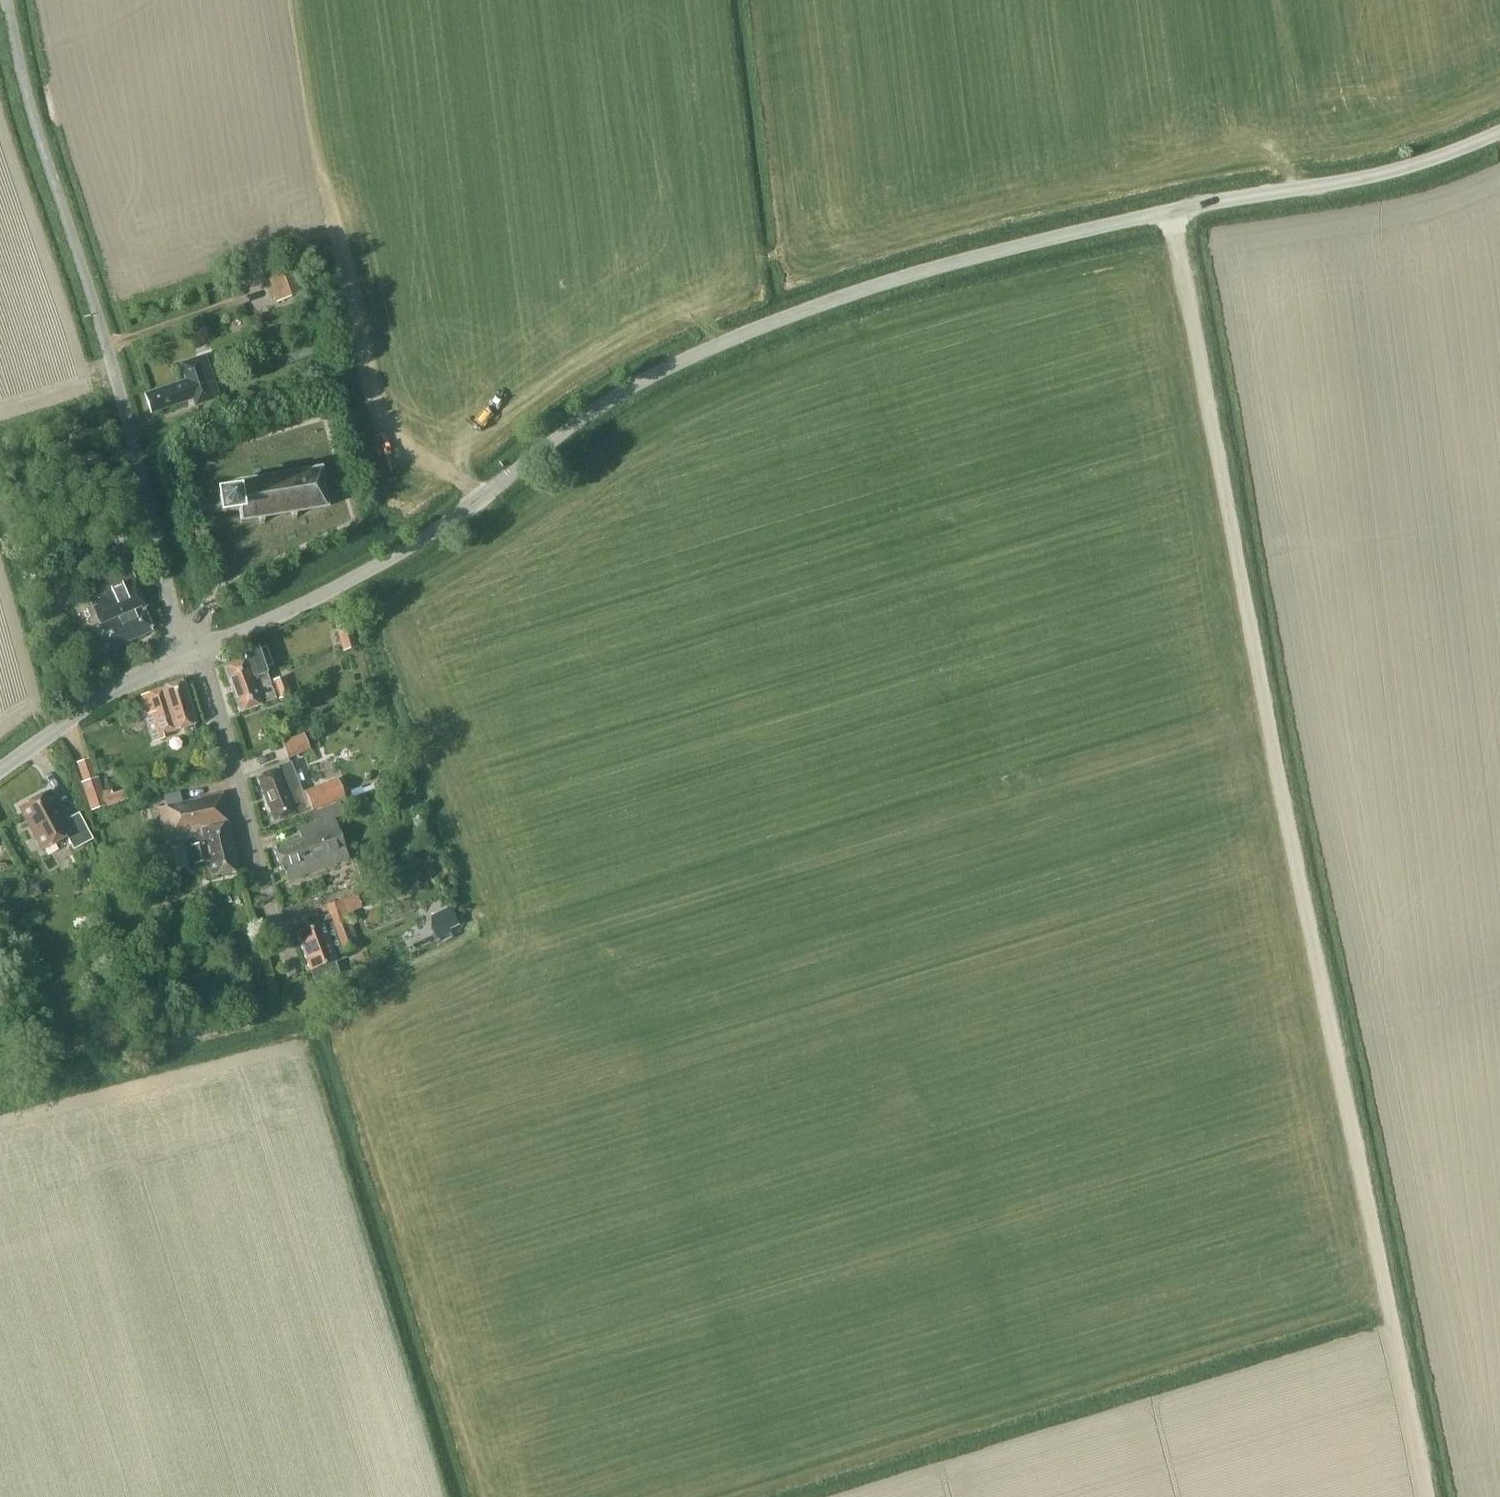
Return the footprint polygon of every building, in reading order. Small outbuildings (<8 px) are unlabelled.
[(304,292),(294,262),(265,272),(275,301),(304,292)] [(312,355),(307,340),(271,354),(277,369),(312,355)] [(186,380),(171,386),(142,395),(148,413),(193,399),(195,406),(220,397),(206,355),(180,364),(186,380)] [(319,470),(319,467),(316,468),(317,469),(233,482),(235,492),(218,495),(221,513),(238,510),(239,520),(258,517),(259,524),(264,523),(263,516),(290,512),(291,519),(296,518),(295,511),(323,506),(323,507),(326,506),(326,504),(324,504),(319,470)] [(145,606),(127,563),(90,578),(81,582),(99,625),(97,626),(106,649),(150,630),(140,608),(145,606)] [(357,648),(349,623),(335,628),(343,652),(357,648)] [(265,672),(257,649),(243,653),(246,660),(223,668),(239,713),(263,704),(262,703),(290,693),(284,677),(273,681),(269,682),(265,672)] [(196,725),(182,682),(161,688),(161,689),(141,696),(146,715),(143,716),(151,742),(163,738),(162,734),(174,731),(196,725)] [(310,750),(304,733),(280,742),(286,759),(310,750)] [(338,779),(330,782),(304,793),(305,796),(301,797),(288,764),(255,777),(273,822),(296,813),(306,809),(306,808),(310,807),(312,812),(346,798),(338,779)] [(98,778),(96,778),(80,783),(89,810),(126,799),(123,790),(111,794),(110,790),(102,792),(98,778)] [(64,821),(48,792),(19,807),(41,850),(66,837),(72,850),(92,839),(78,813),(64,821)] [(221,794),(186,802),(182,803),(179,792),(163,796),(166,807),(160,808),(169,845),(189,840),(194,864),(207,861),(211,877),(238,871),(221,794)] [(343,814),(339,802),(312,812),(315,822),(297,828),(301,839),(272,849),(280,871),(284,870),(287,880),(348,859),(334,818),(343,814)] [(361,907),(357,895),(325,906),(329,915),(325,917),(323,924),(296,934),(314,983),(339,974),(334,961),(345,957),(343,952),(360,946),(350,919),(354,917),(352,911),(361,907)] [(427,919),(437,938),(460,925),(449,906),(427,919)]
